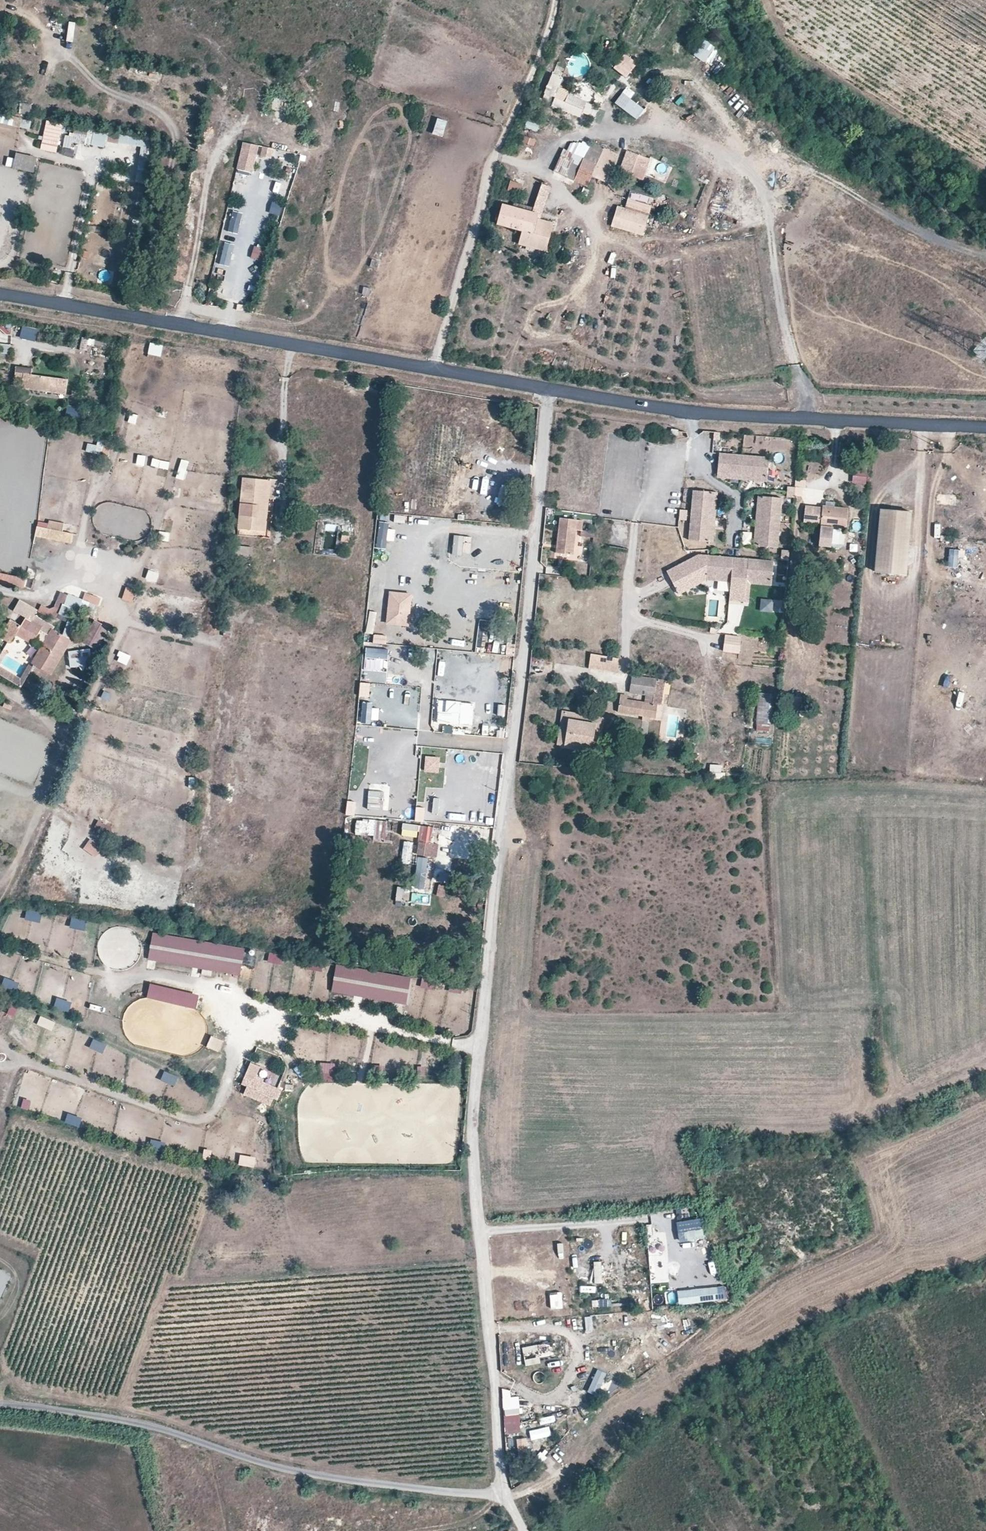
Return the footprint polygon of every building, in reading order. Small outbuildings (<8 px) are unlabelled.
[(64,9),(62,16),(83,21),(85,15),(64,9)] [(95,46),(103,48),(105,40),(97,38),(95,46)] [(691,55),(705,65),(716,51),(703,40),(691,55)] [(637,63),(624,53),(613,68),(626,78),(637,63)] [(546,87),(544,98),(557,100),(562,75),(553,74),(552,78),(540,76),(538,85),(546,87)] [(626,87),(615,103),(637,118),(643,109),(630,99),(634,93),(626,87)] [(583,109),(586,101),(568,94),(565,102),(583,109)] [(667,95),(662,103),(675,111),(680,103),(667,95)] [(20,104),(19,113),(31,114),(31,105),(20,104)] [(13,125),(14,115),(0,114),(0,124),(13,125)] [(445,137),(448,121),(438,119),(434,135),(445,137)] [(25,122),(23,128),(34,130),(36,123),(25,122)] [(527,122),(525,129),(538,132),(540,125),(527,122)] [(46,124),(42,151),(59,153),(62,126),(46,124)] [(63,147),(73,149),(75,142),(105,149),(107,138),(67,129),(63,147)] [(141,147),(137,181),(146,183),(152,140),(120,136),(119,144),(141,147)] [(522,144),(534,148),(537,139),(524,136),(522,144)] [(261,147),(244,143),(237,169),(254,173),(261,147)] [(776,152),(780,157),(788,151),(784,145),(776,152)] [(275,149),(263,147),(261,157),(272,159),(275,149)] [(64,155),(73,156),(74,150),(65,148),(64,155)] [(591,176),(597,164),(564,148),(553,171),(586,186),(591,176)] [(604,150),(597,164),(591,176),(607,183),(616,164),(621,166),(624,159),(604,150)] [(652,160),(628,151),(620,172),(644,181),(652,160)] [(12,168),(34,173),(38,157),(16,152),(12,168)] [(310,165),(310,154),(300,154),(300,165),(310,165)] [(524,185),(512,181),(508,192),(520,196),(524,185)] [(542,185),(534,212),(540,214),(544,215),(551,188),(542,185)] [(276,198),(278,187),(271,186),(269,197),(276,198)] [(626,209),(649,216),(655,197),(632,190),(626,209)] [(270,213),(270,221),(279,220),(278,196),(263,197),(264,213),(270,213)] [(523,232),(519,245),(547,253),(556,223),(538,219),(540,214),(534,212),(504,204),(498,224),(523,232)] [(643,235),(649,216),(626,209),(617,206),(611,226),(643,235)] [(233,212),(228,231),(237,234),(242,214),(233,212)] [(236,245),(226,243),(221,264),(231,266),(236,245)] [(268,249),(256,246),(253,257),(265,261),(268,249)] [(111,281),(110,271),(99,272),(100,282),(111,281)] [(362,296),(370,297),(372,289),(364,287),(362,296)] [(10,333),(11,325),(0,322),(0,331),(10,333)] [(20,338),(35,342),(39,330),(24,325),(20,338)] [(91,352),(94,339),(82,337),(80,350),(91,352)] [(150,343),(148,355),(162,357),(164,345),(150,343)] [(10,360),(10,344),(0,344),(0,360),(10,360)] [(55,391),(56,378),(24,374),(25,368),(17,366),(14,385),(22,386),(23,385),(23,383),(30,384),(29,386),(29,387),(50,390),(55,391)] [(64,392),(66,380),(56,378),(55,391),(64,392)] [(68,406),(65,423),(88,427),(91,410),(68,406)] [(168,420),(170,411),(161,408),(158,417),(168,420)] [(144,427),(147,418),(131,413),(128,422),(144,427)] [(104,460),(110,442),(100,439),(94,457),(104,460)] [(742,476),(744,454),(719,452),(717,474),(742,476)] [(768,478),(770,457),(744,454),(742,476),(768,478)] [(145,467),(146,456),(138,455),(136,466),(145,467)] [(151,467),(169,471),(171,463),(153,459),(151,467)] [(181,459),(177,479),(185,481),(189,461),(181,459)] [(853,484),(868,485),(868,470),(853,470),(853,484)] [(266,531),(271,480),(243,477),(238,528),(266,531)] [(276,500),(278,479),(272,479),(269,499),(276,500)] [(498,506),(511,507),(512,488),(499,488),(498,506)] [(712,517),(714,491),(692,490),(690,515),(712,517)] [(783,498),(761,496),(759,521),(781,523),(783,498)] [(811,522),(813,506),(805,505),(803,522),(811,522)] [(846,528),(849,508),(835,506),(825,505),(823,505),(822,507),(813,506),(811,522),(821,524),(818,546),(832,548),(832,544),(834,529),(834,526),(846,528)] [(688,522),(689,510),(680,510),(679,522),(688,522)] [(909,578),(914,512),(880,510),(874,575),(909,578)] [(497,511),(496,522),(504,523),(505,512),(497,511)] [(710,542),(712,517),(690,515),(688,540),(710,542)] [(573,555),(576,530),(582,531),(583,520),(560,517),(556,552),(573,555)] [(63,531),(65,523),(49,520),(48,528),(63,531)] [(781,523),(759,521),(757,547),(778,548),(781,523)] [(37,526),(35,536),(72,544),(74,533),(63,531),(48,528),(37,526)] [(839,545),(841,530),(834,529),(832,544),(839,545)] [(159,542),(169,543),(170,533),(160,532),(159,542)] [(742,545),(753,545),(753,532),(743,532),(742,545)] [(378,544),(388,544),(388,536),(377,537),(378,544)] [(252,562),(253,547),(236,545),(235,561),(252,562)] [(963,568),(964,551),(949,550),(947,567),(963,568)] [(708,581),(710,556),(699,555),(667,572),(680,594),(708,581)] [(740,558),(710,556),(708,581),(733,583),(739,584),(740,558)] [(740,558),(739,584),(749,585),(772,587),(775,561),(740,558)] [(145,584),(155,586),(157,569),(147,568),(145,584)] [(23,588),(26,578),(0,572),(0,582),(23,588)] [(739,584),(733,583),(731,602),(747,603),(749,585),(739,584)] [(136,590),(127,587),(123,600),(132,603),(136,590)] [(95,614),(101,597),(85,591),(82,599),(61,591),(55,606),(50,608),(42,604),(39,611),(56,618),(57,616),(68,621),(62,633),(74,638),(86,610),(95,614)] [(413,594),(390,592),(387,625),(410,627),(413,594)] [(761,599),(760,612),(776,613),(777,600),(761,599)] [(41,630),(46,621),(35,615),(38,609),(28,604),(21,616),(25,618),(21,625),(11,619),(0,637),(11,643),(13,639),(22,644),(23,641),(31,646),(35,640),(42,644),(48,634),(41,630)] [(942,613),(941,626),(962,628),(963,615),(942,613)] [(367,620),(366,643),(374,643),(374,621),(367,620)] [(97,651),(108,629),(93,621),(81,643),(97,651)] [(52,675),(72,640),(52,628),(48,634),(42,644),(31,663),(52,675)] [(415,632),(391,629),(390,637),(413,640),(415,632)] [(742,637),(727,635),(725,653),(740,654),(742,637)] [(374,636),(374,644),(386,645),(387,637),(374,636)] [(408,650),(392,648),(391,659),(407,660),(408,650)] [(0,656),(0,676),(22,689),(34,668),(29,665),(22,678),(2,666),(9,653),(4,650),(0,656)] [(69,652),(71,668),(92,666),(90,650),(69,652)] [(127,666),(132,656),(120,651),(116,662),(127,666)] [(619,660),(591,655),(588,669),(617,674),(619,660)] [(654,696),(657,678),(632,675),(629,693),(645,695),(654,696)] [(662,705),(666,679),(657,678),(654,696),(653,703),(658,704),(662,705)] [(109,692),(108,701),(116,702),(117,693),(109,692)] [(773,722),(775,693),(759,692),(757,721),(773,722)] [(654,696),(645,695),(644,702),(653,703),(654,696)] [(656,717),(658,704),(653,703),(644,702),(620,699),(618,712),(656,717)] [(794,714),(795,703),(785,702),(784,713),(794,714)] [(399,727),(400,705),(393,704),(391,726),(399,727)] [(439,713),(438,726),(473,730),(475,707),(448,704),(447,714),(439,713)] [(598,752),(603,720),(563,714),(558,745),(564,746),(568,721),(596,726),(592,751),(598,752)] [(568,721),(564,746),(592,751),(596,726),(568,721)] [(506,736),(506,727),(490,727),(490,736),(506,736)] [(250,755),(252,745),(234,742),(232,751),(250,755)] [(699,763),(699,754),(691,754),(691,763),(699,763)] [(441,758),(427,757),(426,772),(440,773),(441,758)] [(724,779),(724,765),(712,764),(712,779),(724,779)] [(189,778),(189,787),(197,787),(197,778),(189,778)] [(237,804),(241,787),(228,784),(225,801),(237,804)] [(357,803),(349,802),(347,816),(355,817),(357,803)] [(425,808),(418,808),(417,821),(424,822),(425,808)] [(107,836),(111,827),(98,820),(94,829),(107,836)] [(375,841),(386,842),(386,820),(375,820),(375,841)] [(91,839),(83,849),(95,859),(103,849),(91,839)] [(432,857),(434,843),(418,841),(416,855),(432,857)] [(414,890),(426,890),(429,858),(417,857),(414,890)] [(412,902),(429,903),(430,895),(412,894),(412,902)] [(30,908),(25,918),(39,924),(44,914),(30,908)] [(70,928),(85,931),(87,921),(72,919),(70,928)] [(152,932),(147,960),(240,976),(245,948),(152,932)] [(359,992),(362,977),(337,973),(333,992),(358,996),(359,992)] [(383,996),(385,982),(362,977),(359,992),(383,996)] [(5,978),(0,993),(15,997),(20,983),(5,978)] [(421,987),(434,990),(436,981),(422,979),(421,987)] [(408,1004),(411,986),(385,982),(383,996),(382,1000),(408,1004)] [(150,984),(147,998),(196,1009),(199,994),(150,984)] [(451,986),(449,991),(460,995),(462,989),(451,986)] [(69,1013),(72,1003),(58,998),(54,1008),(69,1013)] [(12,1004),(7,1014),(15,1017),(19,1007),(12,1004)] [(53,1032),(56,1023),(41,1017),(37,1025),(53,1032)] [(211,1036),(207,1048),(220,1052),(224,1041),(211,1036)] [(90,1048),(104,1053),(107,1044),(94,1039),(90,1048)] [(261,1067),(250,1063),(241,1084),(247,1086),(243,1094),(271,1106),(274,1098),(277,1091),(278,1088),(263,1082),(264,1079),(257,1076),(261,1067)] [(320,1063),(320,1082),(335,1082),(335,1063),(320,1063)] [(175,1087),(179,1078),(165,1071),(161,1080),(175,1087)] [(23,1099),(21,1108),(28,1110),(31,1101),(23,1099)] [(68,1114),(65,1123),(80,1128),(83,1118),(68,1114)] [(151,1140),(149,1150),(165,1153),(167,1142),(151,1140)] [(205,1149),(202,1159),(211,1161),(214,1151),(205,1149)] [(255,1168),(257,1158),(241,1155),(239,1165),(255,1168)] [(695,1223),(681,1225),(684,1239),(697,1237),(695,1223)] [(574,1283),(582,1282),(580,1260),(573,1261),(574,1283)] [(727,1287),(679,1292),(681,1306),(728,1301),(727,1287)] [(563,1309),(563,1293),(551,1293),(551,1309),(563,1309)] [(655,1314),(656,1322),(680,1319),(678,1311),(655,1314)] [(586,1332),(594,1332),(593,1317),(585,1317),(586,1332)] [(523,1346),(526,1366),(543,1364),(542,1359),(554,1358),(553,1343),(523,1346)] [(598,1397),(601,1390),(613,1396),(620,1379),(598,1369),(588,1392),(598,1397)] [(536,1383),(546,1381),(543,1371),(533,1374),(536,1383)] [(521,1434),(520,1397),(512,1397),(511,1389),(503,1390),(505,1435),(521,1434)] [(541,1426),(555,1423),(554,1416),(539,1419),(541,1426)] [(527,1438),(517,1440),(519,1455),(529,1454),(527,1438)] [(522,1472),(521,1460),(508,1461),(510,1473),(522,1472)]
